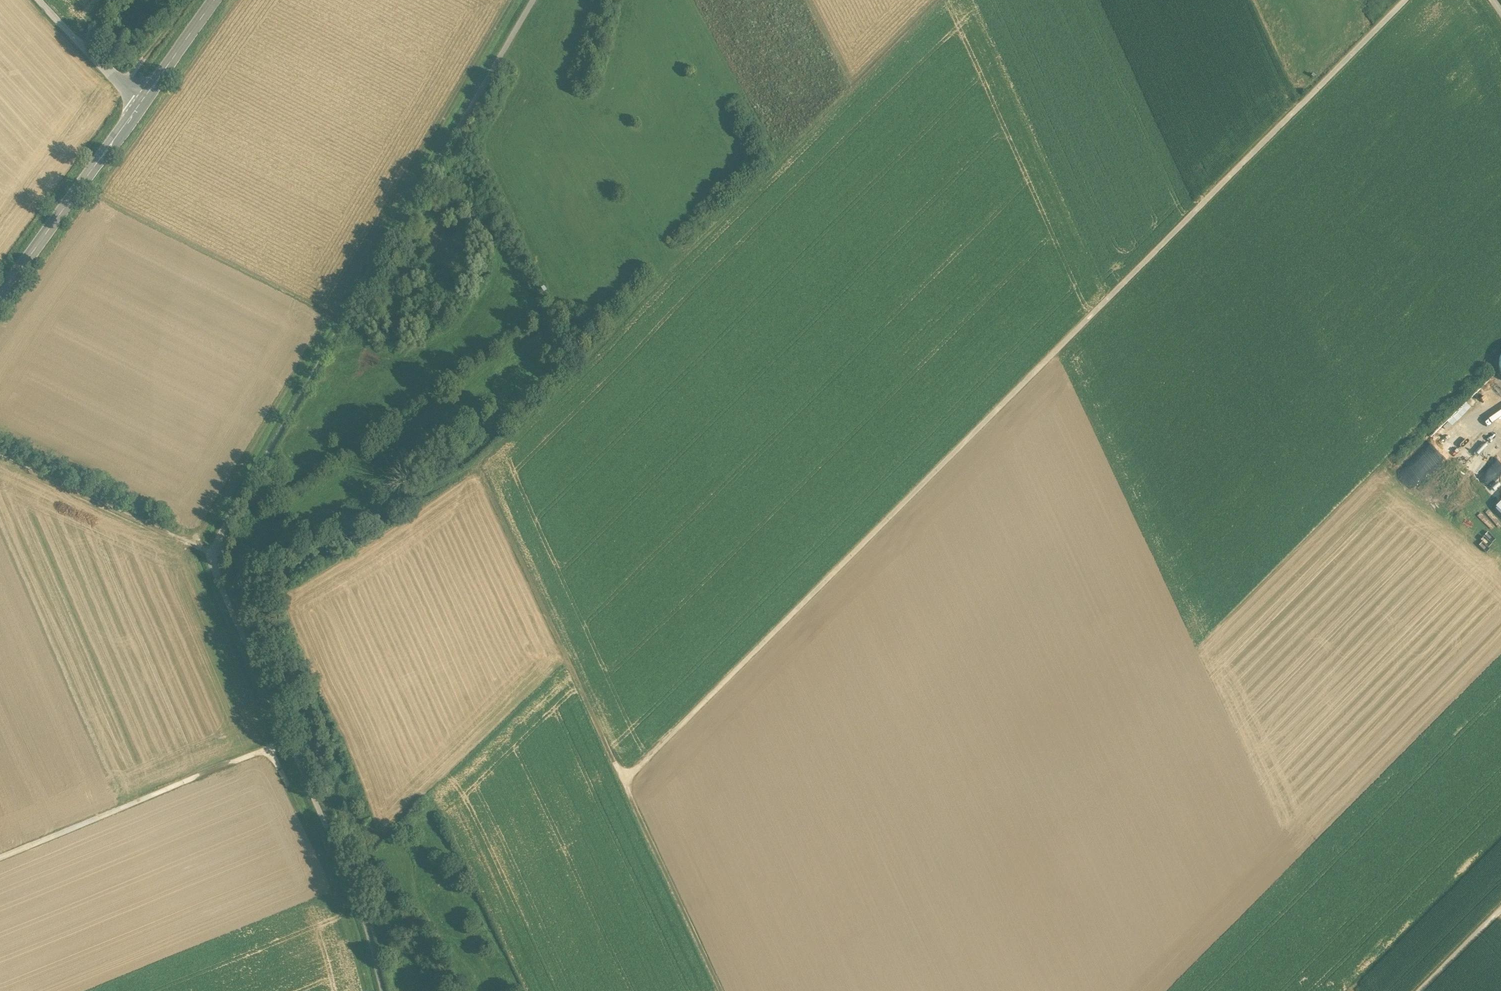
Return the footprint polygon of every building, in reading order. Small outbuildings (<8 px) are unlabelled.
[(1431,443),(1416,458),(1428,471),(1444,456),(1431,443)]
